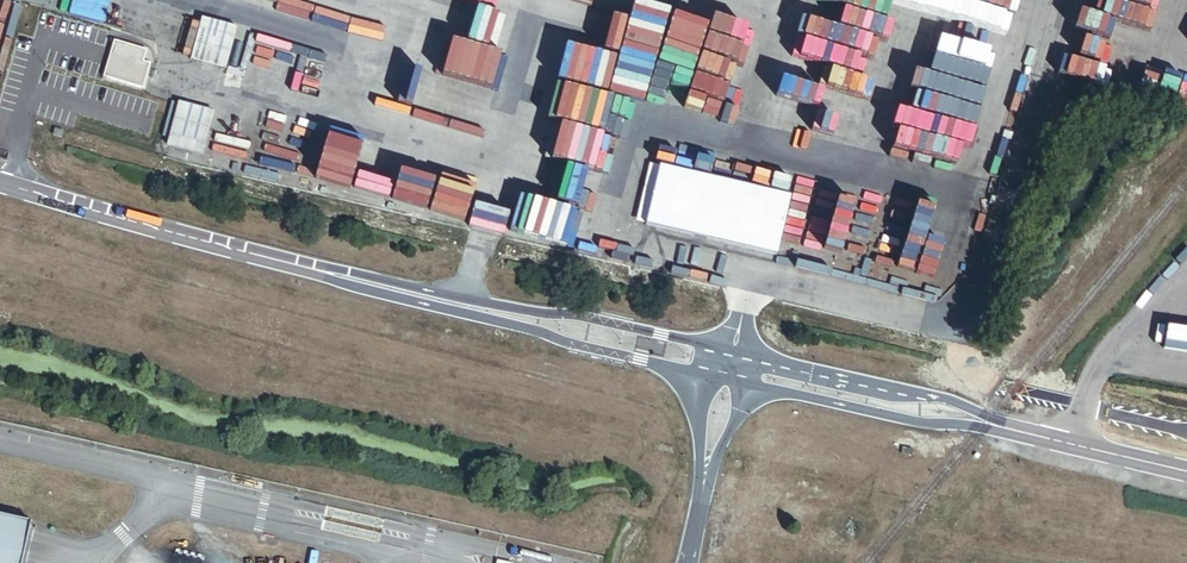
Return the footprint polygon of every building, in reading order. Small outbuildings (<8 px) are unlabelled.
[(215,114),(172,102),(162,137),(169,139),(166,148),(203,158),(215,114)] [(76,123),(41,113),(39,120),(74,130),(76,123)] [(64,132),(54,130),(52,137),(62,139),(64,132)] [(791,198),(659,167),(645,226),(777,257),(791,198)] [(32,533),(0,526),(0,562),(26,562),(32,533)]
